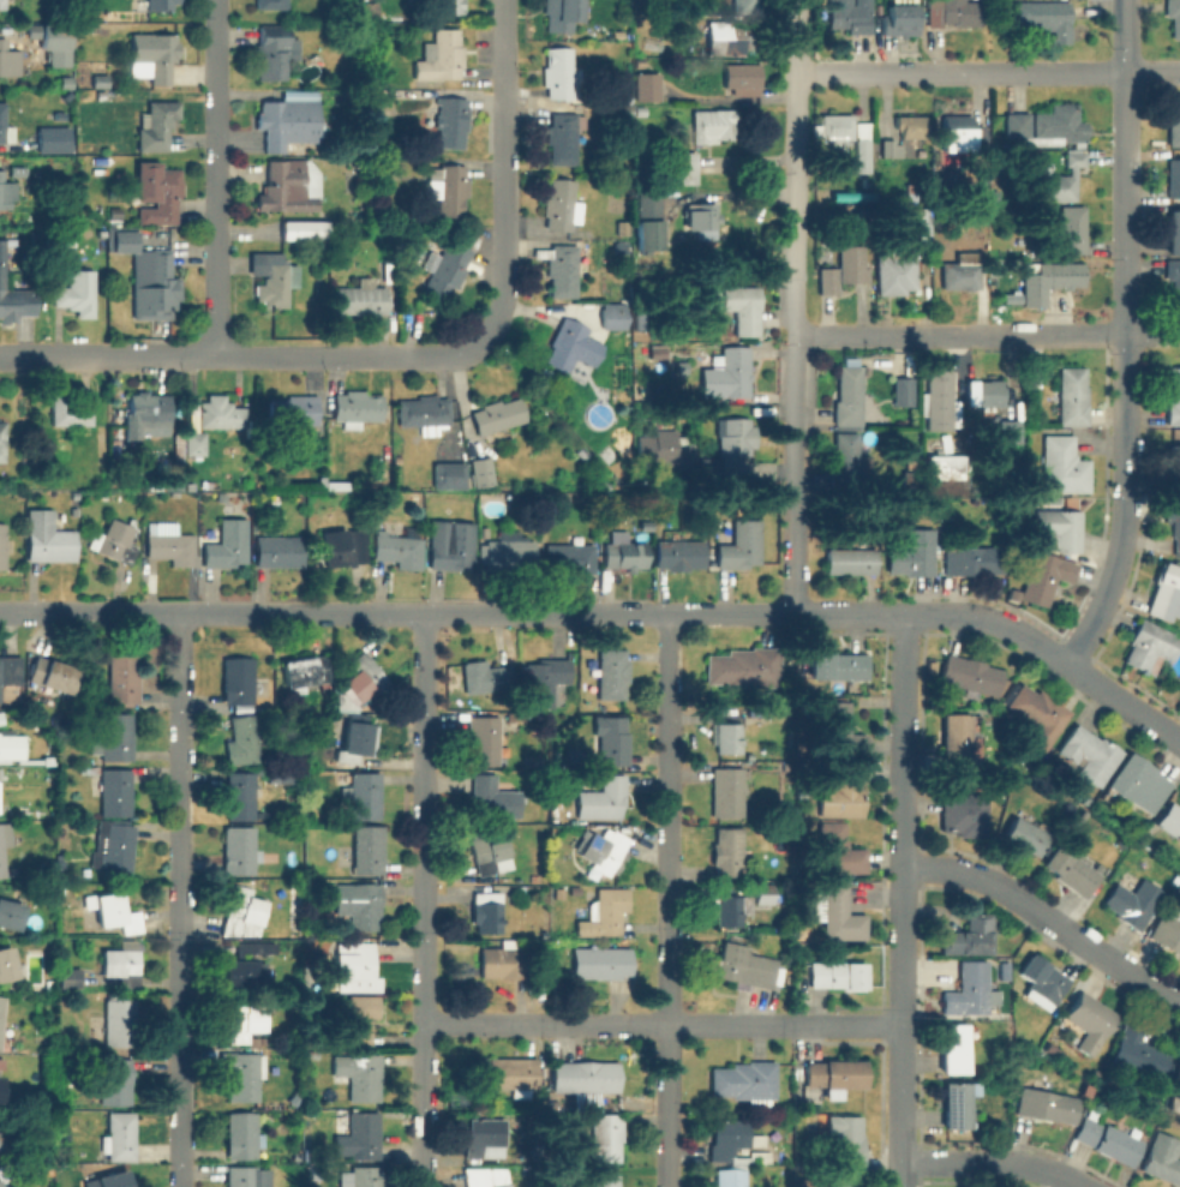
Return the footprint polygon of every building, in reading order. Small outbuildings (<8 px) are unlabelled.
[(148,11),(147,0),(179,0),(179,2),(172,2),(172,11),(148,11)] [(283,0),(252,0),(252,9),(283,8),(283,0)] [(439,12),(439,0),(465,0),(465,12),(439,12)] [(544,13),(545,0),(582,0),(581,20),(573,20),(571,31),(546,30),(547,14),(544,13)] [(735,11),(735,0),(757,0),(757,11),(735,11)] [(828,26),(828,0),(851,0),(851,12),(855,12),(855,0),(870,0),(870,32),(846,32),(846,26),(828,26)] [(927,25),(928,0),(964,0),(981,0),(981,25),(956,25),(956,20),(942,20),(942,26),(927,25)] [(1068,0),(1068,43),(1050,43),(1050,29),(1014,29),(1014,1),(1068,0)] [(1166,16),(1166,0),(1179,0),(1179,37),(1172,37),(1173,16),(1166,16)] [(377,1),(377,17),(363,17),(361,1),(377,1)] [(916,7),(915,36),(886,36),(887,7),(916,7)] [(751,16),(751,47),(744,47),(744,54),(708,53),(709,19),(737,20),(737,16),(751,16)] [(67,25),(68,50),(42,50),(42,25),(67,25)] [(286,79),(258,79),(259,26),(286,28),(286,79)] [(460,28),(460,44),(463,44),(463,66),(460,67),(460,78),(414,78),(414,59),(424,59),(423,42),(433,41),(433,28),(460,28)] [(178,42),(178,58),(169,58),(169,86),(150,85),(151,77),(130,76),(131,34),(175,35),(175,41),(178,42)] [(19,74),(0,75),(0,35),(7,35),(7,49),(18,48),(19,74)] [(573,46),(575,96),(547,97),(547,85),(544,86),(543,47),(573,46)] [(760,64),(760,95),(739,94),(739,86),(724,86),(725,64),(760,64)] [(108,74),(108,89),(90,89),(90,74),(108,74)] [(657,74),(657,101),(637,101),(637,74),(657,74)] [(318,92),(317,143),(286,143),(284,152),(265,152),(265,131),(259,131),(259,101),(303,101),(303,92),(318,92)] [(630,94),(630,102),(621,102),(621,95),(630,94)] [(468,97),(465,149),(437,146),(442,96),(468,97)] [(13,140),(0,141),(0,101),(4,101),(5,125),(13,125),(13,140)] [(179,102),(179,118),(170,118),(170,128),(167,127),(167,150),(137,150),(137,127),(140,127),(140,113),(149,113),(149,101),(179,102)] [(1077,103),(1077,121),(1085,121),(1086,140),(1062,140),(1062,143),(1023,144),(1023,136),(1006,137),(1005,113),(1029,112),(1029,137),(1034,137),(1034,113),(1050,112),(1049,103),(1077,103)] [(1168,103),(1179,103),(1179,145),(1168,145),(1168,103)] [(633,116),(622,116),(622,104),(633,104),(633,116)] [(733,109),(733,120),(737,120),(737,138),(717,138),(717,142),(694,142),(693,110),(733,109)] [(576,112),(576,163),(551,163),(551,143),(546,143),(547,125),(551,125),(551,112),(576,112)] [(851,114),(852,137),(821,138),(821,115),(851,114)] [(923,114),(924,136),(900,137),(900,126),(896,126),(896,114),(923,114)] [(972,114),(972,124),(983,124),(984,150),(942,151),(941,115),(972,114)] [(70,128),(70,152),(40,152),(40,128),(70,128)] [(870,138),(869,179),(852,179),(853,168),(857,168),(857,138),(870,138)] [(894,138),(894,156),(881,156),(881,138),(894,138)] [(696,151),(696,182),(672,182),(671,151),(696,151)] [(1084,151),(1084,166),(1076,166),(1076,200),(1036,200),(1036,162),(1050,162),(1050,174),(1068,174),(1070,164),(1066,164),(1066,151),(1084,151)] [(365,167),(357,167),(355,156),(365,155),(365,167)] [(1168,157),(1179,157),(1179,197),(1167,197),(1168,157)] [(318,176),(317,210),(257,210),(257,193),(264,192),(264,185),(268,185),(268,160),(305,160),(305,176),(318,176)] [(176,198),(176,223),(138,224),(138,209),(155,209),(155,200),(130,200),(128,184),(137,184),(136,162),(158,161),(158,168),(181,168),(181,198),(176,198)] [(463,166),(426,165),(425,197),(436,197),(436,216),(462,216),(463,166)] [(10,208),(0,208),(0,170),(4,170),(4,182),(17,182),(16,202),(10,200),(10,208)] [(576,180),(574,199),(583,200),(581,222),(573,221),(571,230),(545,227),(546,216),(543,215),(544,196),(549,197),(550,178),(576,180)] [(999,190),(999,203),(982,203),(982,190),(999,190)] [(660,214),(660,251),(639,251),(639,217),(636,217),(636,194),(660,194),(660,214)] [(120,224),(109,224),(109,200),(120,202),(120,224)] [(719,221),(719,244),(696,244),(696,232),(689,230),(689,205),(719,205),(719,221)] [(1085,205),(1085,252),(1061,253),(1060,205),(1085,205)] [(932,240),(910,240),(910,208),(932,208),(932,240)] [(1168,209),(1179,209),(1179,252),(1168,252),(1168,209)] [(327,220),(328,239),(282,239),(282,221),(327,220)] [(629,220),(629,233),(617,233),(617,221),(629,220)] [(478,239),(463,266),(467,268),(456,288),(453,287),(445,301),(421,289),(430,274),(419,268),(430,247),(441,252),(454,226),(478,239)] [(136,227),(136,251),(108,251),(108,227),(136,227)] [(74,232),(74,245),(65,245),(65,248),(52,248),(53,232),(74,232)] [(32,319),(0,319),(0,241),(6,241),(6,290),(32,290),(32,319)] [(627,252),(615,252),(615,242),(627,242),(627,252)] [(867,244),(867,266),(870,266),(870,281),(840,281),(840,244),(867,244)] [(576,245),(576,258),(585,258),(585,276),(576,276),(576,296),(550,296),(550,277),(547,277),(547,258),(551,258),(551,245),(576,245)] [(170,247),(170,275),(181,275),(181,298),(176,298),(176,307),(172,308),(172,317),(133,317),(133,286),(148,286),(148,247),(170,247)] [(918,256),(920,288),(905,288),(905,293),(879,294),(879,250),(900,248),(900,256),(918,256)] [(980,250),(981,288),(942,288),(942,262),(957,262),(957,251),(980,250)] [(298,264),(298,287),(287,287),(287,307),(263,307),(263,300),(256,300),(256,283),(263,283),(263,277),(268,277),(268,274),(251,274),(251,253),(282,253),(281,264),(298,264)] [(1166,259),(1179,259),(1179,300),(1173,300),(1173,278),(1166,278),(1166,259)] [(1084,262),(1083,286),(1047,286),(1047,305),(1024,305),(1024,264),(1037,265),(1037,262),(1084,262)] [(94,270),(94,317),(77,317),(77,308),(68,308),(68,305),(54,305),(54,286),(68,287),(68,270),(94,270)] [(837,270),(837,293),(817,293),(819,270),(837,270)] [(387,287),(387,312),(337,313),(336,287),(358,287),(358,276),(372,276),(373,287),(387,287)] [(757,286),(759,334),(735,334),(735,317),(723,317),(723,286),(757,286)] [(623,306),(624,328),(601,328),(601,306),(623,306)] [(647,311),(647,335),(637,335),(637,310),(647,311)] [(604,346),(594,368),(575,359),(568,376),(544,365),(564,318),(588,329),(585,337),(604,346)] [(657,330),(657,338),(648,338),(648,330),(657,330)] [(666,348),(666,358),(651,358),(651,348),(666,348)] [(750,349),(749,398),(703,398),(703,370),(720,370),(720,349),(750,349)] [(862,365),(862,422),(834,424),(834,400),(838,400),(838,365),(862,365)] [(1166,366),(1179,365),(1179,424),(1167,424),(1166,366)] [(1086,366),(1086,422),(1059,424),(1059,415),(1050,415),(1050,401),(1059,401),(1059,366),(1086,366)] [(951,378),(951,432),(923,432),(923,390),(929,390),(929,373),(951,373),(951,378)] [(1004,380),(1004,406),(996,406),(996,416),(978,416),(978,379),(1004,380)] [(912,382),(912,406),(896,406),(896,382),(912,382)] [(156,396),(156,398),(169,398),(169,418),(157,418),(157,426),(131,426),(132,396),(138,396),(138,392),(149,392),(149,396),(156,396)] [(366,392),(366,396),(383,396),(383,421),(363,421),(361,431),(343,430),(343,421),(335,421),(335,395),(347,395),(347,392),(366,392)] [(528,422),(477,439),(469,414),(485,408),(484,404),(520,394),(528,422)] [(227,395),(227,403),(233,402),(233,408),(246,407),(246,428),(200,428),(200,403),(209,403),(209,396),(227,395)] [(71,396),(71,404),(80,404),(80,407),(94,407),(94,426),(54,426),(53,396),(71,396)] [(319,396),(319,401),(319,426),(271,426),(271,401),(288,401),(288,396),(319,396)] [(438,396),(438,398),(451,397),(453,425),(401,427),(399,401),(419,400),(419,397),(438,396)] [(1020,419),(1022,442),(999,443),(999,419),(1020,419)] [(754,420),(754,455),(749,455),(749,458),(741,458),(741,472),(700,472),(700,457),(719,457),(719,420),(754,420)] [(676,431),(676,445),(694,445),(694,469),(675,468),(675,467),(637,466),(637,437),(654,437),(654,431),(676,431)] [(206,434),(206,456),(188,456),(188,433),(206,434)] [(871,456),(871,473),(859,472),(858,487),(832,486),(832,468),(835,468),(835,433),(858,433),(858,456),(871,456)] [(1073,436),(1073,455),(1077,455),(1077,461),(1090,461),(1090,492),(1043,492),(1043,436),(1073,436)] [(631,439),(631,460),(621,460),(621,439),(631,439)] [(1167,444),(1179,444),(1179,492),(1166,492),(1167,444)] [(481,488),(473,490),(468,458),(489,455),(493,486),(481,488)] [(960,457),(960,480),(929,480),(929,457),(960,457)] [(108,461),(108,475),(96,475),(96,461),(108,461)] [(917,461),(917,470),(904,470),(904,461),(917,461)] [(465,463),(465,488),(435,488),(435,464),(465,463)] [(916,474),(916,490),(899,490),(899,474),(916,474)] [(186,480),(186,491),(172,491),(172,480),(186,480)] [(349,481),(351,491),(328,490),(328,481),(349,481)] [(229,492),(229,502),(216,502),(216,492),(229,492)] [(1166,502),(1179,502),(1179,557),(1172,557),(1172,521),(1166,521),(1166,502)] [(74,532),(74,562),(28,560),(29,510),(54,510),(54,532),(74,532)] [(1035,551),(1036,510),(1082,511),(1080,551),(1035,551)] [(140,533),(134,545),(139,547),(131,566),(89,547),(96,530),(104,535),(112,520),(140,533)] [(248,520),(248,563),(236,563),(236,568),(205,568),(205,544),(221,544),(222,520),(248,520)] [(654,521),(654,532),(641,532),(641,520),(654,521)] [(761,520),(761,565),(749,565),(749,569),(718,569),(718,545),(735,545),(735,520),(761,520)] [(480,559),(479,568),(462,566),(462,570),(430,569),(432,521),(477,523),(474,559),(480,559)] [(178,523),(178,534),(196,534),(196,566),(172,566),(172,559),(149,559),(148,523),(178,523)] [(370,562),(327,568),(327,566),(316,568),(313,551),(324,550),(322,532),(367,526),(370,542),(367,544),(370,562)] [(303,538),(303,568),(258,568),(258,536),(265,536),(265,528),(281,528),(281,538),(303,538)] [(933,529),(933,576),(905,576),(905,574),(888,574),(887,534),(909,534),(909,529),(933,529)] [(423,539),(420,570),(399,569),(399,560),(375,559),(376,536),(423,539)] [(976,539),(976,548),(1002,547),(1002,574),(945,575),(944,548),(954,548),(953,539),(976,539)] [(537,542),(537,570),(487,570),(487,542),(537,542)] [(705,542),(705,571),(657,571),(657,542),(705,542)] [(647,544),(647,568),(605,568),(605,545),(647,544)] [(594,546),(594,572),(547,572),(547,546),(594,546)] [(876,550),(876,574),(827,574),(827,548),(876,550)] [(1035,551),(1077,564),(1071,584),(1055,580),(1047,609),(1018,600),(1034,551),(1035,551)] [(1161,562),(1179,568),(1179,586),(1179,589),(1179,590),(1179,619),(1172,616),(1169,622),(1145,613),(1156,584),(1152,583),(1161,562)] [(1142,617),(1179,635),(1179,641),(1170,660),(1155,653),(1145,673),(1122,663),(1132,642),(1130,641),(1142,617)] [(781,648),(781,688),(729,688),(729,684),(708,685),(707,655),(729,655),(729,651),(753,651),(753,648),(781,648)] [(395,687),(379,701),(372,694),(361,703),(343,682),(355,672),(348,665),(364,651),(395,687)] [(625,651),(627,663),(629,661),(629,683),(627,683),(627,699),(600,699),(599,651),(625,651)] [(867,655),(867,679),(811,679),(811,653),(831,653),(831,655),(867,655)] [(138,654),(138,676),(142,676),(142,703),(112,703),(110,655),(138,654)] [(318,654),(319,660),(329,659),(331,676),(324,685),(288,691),(283,659),(318,654)] [(1004,670),(996,696),(980,693),(977,701),(963,697),(965,688),(940,682),(947,654),(986,665),(1004,670)] [(1,702),(0,702),(0,658),(23,658),(23,685),(1,685),(1,702)] [(77,671),(70,694),(31,681),(38,658),(77,671)] [(254,660),(254,705),(224,705),(224,660),(254,660)] [(485,660),(486,669),(511,665),(514,689),(467,695),(463,664),(485,660)] [(570,660),(570,684),(555,684),(555,708),(528,707),(528,663),(538,664),(538,660),(570,660)] [(1020,684),(1036,695),(1038,690),(1071,713),(1043,753),(1026,741),(1036,727),(1006,706),(1020,684)] [(849,702),(850,736),(867,735),(867,754),(823,754),(822,702),(849,702)] [(628,712),(628,761),(622,761),(622,774),(605,774),(605,761),(599,761),(599,712),(628,712)] [(133,714),(133,760),(103,760),(103,714),(133,714)] [(260,762),(229,766),(226,742),(233,741),(230,718),(254,714),(260,762)] [(969,714),(969,774),(942,774),(942,714),(969,714)] [(499,718),(499,766),(473,766),(473,749),(469,749),(469,718),(499,718)] [(372,725),(369,754),(361,754),(359,763),(353,762),(352,769),(339,767),(340,761),(337,761),(339,749),(343,750),(348,721),(372,725)] [(742,724),(742,754),(717,754),(717,724),(742,724)] [(1076,724),(1098,739),(1100,737),(1121,753),(1097,789),(1076,773),(1079,768),(1056,751),(1076,724)] [(25,759),(0,759),(0,735),(25,735),(25,759)] [(1172,785),(1150,816),(1106,787),(1130,751),(1172,785)] [(859,761),(859,790),(863,790),(863,817),(819,817),(819,789),(834,789),(834,761),(859,761)] [(132,766),(132,816),(103,816),(103,766),(132,766)] [(743,768),(743,817),(713,816),(713,768),(743,768)] [(257,773),(256,821),(228,820),(228,801),(224,801),(224,783),(229,783),(229,773),(257,773)] [(381,773),(381,820),(352,820),(352,805),(340,805),(340,787),(352,787),(352,773),(381,773)] [(521,791),(520,819),(477,817),(477,805),(473,805),(473,774),(497,775),(497,790),(521,791)] [(627,775),(627,807),(622,807),(622,819),(577,819),(577,792),(603,792),(603,775),(627,775)] [(988,795),(988,838),(958,838),(958,832),(942,832),(942,795),(988,795)] [(1172,802),(1179,807),(1179,841),(1156,825),(1172,802)] [(1047,835),(1035,857),(1002,838),(1013,816),(1047,835)] [(138,828),(130,880),(103,875),(104,867),(91,864),(94,851),(95,851),(100,822),(138,828)] [(845,822),(845,840),(847,840),(847,849),(865,849),(867,873),(820,873),(819,822),(845,822)] [(4,879),(0,879),(0,824),(12,823),(13,847),(2,849),(4,879)] [(384,826),(384,874),(354,874),(354,826),(384,826)] [(256,827),(256,874),(226,874),(226,827),(256,827)] [(606,827),(630,840),(623,852),(630,857),(619,876),(611,870),(607,876),(593,869),(595,864),(575,852),(587,832),(600,839),(606,827)] [(743,827),(743,876),(717,876),(717,865),(714,865),(714,843),(717,844),(717,827),(743,827)] [(514,868),(479,877),(471,840),(504,832),(514,868)] [(1108,880),(1098,892),(1091,887),(1083,899),(1054,876),(1055,875),(1041,864),(1058,843),(1108,880)] [(1143,879),(1163,893),(1137,931),(1114,916),(1115,913),(1102,904),(1116,882),(1132,893),(1143,879)] [(846,882),(846,915),(865,915),(865,939),(825,939),(825,921),(814,921),(814,892),(823,893),(823,883),(846,882)] [(772,883),(772,904),(756,904),(756,883),(772,883)] [(268,900),(262,927),(245,922),(242,933),(224,928),(235,885),(252,889),(251,895),(268,900)] [(378,885),(379,931),(349,931),(349,916),(336,916),(336,885),(378,885)] [(751,895),(751,915),(741,915),(741,927),(717,927),(717,917),(713,917),(713,886),(736,886),(736,895),(751,895)] [(629,888),(629,911),(621,911),(621,935),(575,935),(576,921),(588,921),(588,888),(629,888)] [(121,892),(126,915),(140,912),(144,930),(125,934),(124,923),(102,927),(96,898),(121,892)] [(503,893),(503,933),(478,933),(478,923),(474,923),(475,892),(503,893)] [(19,930),(0,926),(0,899),(25,905),(19,930)] [(1175,907),(1179,910),(1179,957),(1148,937),(1162,913),(1169,917),(1175,907)] [(990,913),(990,953),(940,953),(940,931),(966,931),(966,913),(990,913)] [(138,940),(138,949),(139,949),(140,988),(120,988),(120,976),(103,976),(103,949),(122,949),(122,940),(138,940)] [(747,953),(777,960),(771,989),(702,973),(706,955),(720,959),(724,941),(748,947),(747,953)] [(277,942),(277,953),(238,953),(238,942),(277,942)] [(373,942),(373,990),(349,990),(349,979),(337,979),(339,942),(373,942)] [(19,977),(0,982),(0,949),(12,946),(19,977)] [(631,947),(630,973),(619,973),(619,978),(573,978),(573,947),(631,947)] [(529,948),(529,978),(483,977),(483,965),(471,965),(471,951),(483,951),(483,948),(529,948)] [(1070,981),(1053,1005),(1028,987),(1031,981),(1018,972),(1031,953),(1070,981)] [(275,965),(275,982),(266,981),(266,990),(226,990),(224,960),(256,960),(256,965),(275,965)] [(987,960),(988,1013),(942,1013),(942,991),(959,991),(958,961),(987,960)] [(867,963),(867,988),(864,988),(864,990),(844,990),(844,987),(811,987),(811,961),(867,963)] [(83,969),(83,988),(61,988),(61,969),(83,969)] [(1116,1014),(1089,1057),(1073,1048),(1084,1031),(1062,1018),(1079,991),(1116,1014)] [(379,995),(379,1019),(371,1019),(371,1044),(348,1044),(348,1030),(341,1030),(341,1012),(349,1012),(349,995),(379,995)] [(13,1051),(0,1050),(0,997),(7,997),(5,1020),(16,1021),(13,1051)] [(134,1001),(134,1045),(106,1045),(106,1001),(134,1001)] [(266,1006),(265,1030),(247,1030),(247,1042),(229,1042),(229,1006),(266,1006)] [(1167,1054),(1157,1079),(1108,1061),(1124,1018),(1143,1025),(1137,1043),(1167,1054)] [(966,1024),(966,1072),(941,1072),(941,1024),(966,1024)] [(1176,1043),(1172,1076),(1179,1077),(1179,1044),(1176,1043)] [(259,1078),(259,1101),(229,1101),(229,1071),(220,1071),(220,1053),(265,1053),(265,1078),(259,1078)] [(379,1055),(379,1101),(349,1101),(349,1084),(334,1084),(334,1055),(379,1055)] [(537,1059),(535,1097),(511,1097),(513,1087),(491,1087),(491,1057),(537,1059)] [(132,1059),(131,1104),(102,1104),(102,1060),(132,1059)] [(863,1060),(863,1087),(841,1089),(843,1099),(823,1099),(823,1085),(807,1085),(807,1062),(825,1062),(825,1060),(863,1060)] [(775,1061),(775,1098),(769,1098),(768,1105),(750,1105),(750,1098),(732,1098),(732,1095),(712,1095),(712,1067),(732,1068),(733,1063),(748,1063),(748,1061),(775,1061)] [(618,1062),(618,1091),(598,1092),(599,1110),(574,1110),(574,1091),(555,1091),(555,1062),(618,1062)] [(977,1083),(977,1095),(970,1095),(970,1127),(944,1127),(944,1083),(977,1083)] [(1080,1099),(1074,1125),(1018,1113),(1023,1087),(1080,1099)] [(1179,1098),(1179,1109),(1167,1108),(1169,1096),(1179,1098)] [(134,1111),(136,1161),(110,1161),(110,1152),(103,1152),(102,1135),(110,1135),(109,1111),(134,1111)] [(381,1113),(381,1158),(351,1158),(351,1153),(335,1153),(335,1137),(349,1137),(349,1113),(381,1113)] [(258,1114),(258,1157),(228,1157),(228,1114),(258,1114)] [(861,1116),(862,1135),(863,1135),(863,1171),(837,1173),(837,1155),(827,1155),(827,1135),(835,1135),(835,1131),(828,1131),(828,1116),(861,1116)] [(1142,1143),(1130,1167),(1074,1139),(1085,1116),(1142,1143)] [(507,1119),(505,1157),(467,1156),(467,1143),(471,1143),(471,1117),(507,1119)] [(623,1117),(623,1155),(611,1155),(611,1162),(594,1162),(594,1117),(623,1117)] [(766,1135),(766,1145),(749,1145),(749,1150),(732,1150),(732,1159),(712,1159),(712,1143),(714,1143),(714,1120),(749,1120),(749,1135),(766,1135)] [(18,1161),(0,1159),(0,1131),(22,1133),(18,1161)] [(1156,1131),(1179,1141),(1179,1145),(1175,1157),(1179,1159),(1179,1185),(1140,1169),(1156,1131)] [(747,1168),(746,1186),(717,1186),(717,1170),(735,1170),(735,1157),(750,1157),(750,1152),(772,1152),(772,1163),(760,1162),(760,1157),(754,1157),(754,1168),(747,1168)] [(268,1174),(268,1186),(227,1186),(227,1167),(258,1167),(257,1174),(268,1174)] [(384,1177),(384,1186),(343,1186),(343,1175),(353,1175),(353,1167),(381,1167),(381,1177),(384,1177)] [(507,1168),(510,1186),(468,1186),(465,1168),(507,1168)] [(127,1171),(130,1186),(83,1186),(82,1181),(127,1171)] [(619,1174),(620,1186),(589,1186),(589,1175),(619,1174)] [(14,1183),(15,1186),(0,1186),(0,1179),(2,1186),(14,1183)]
